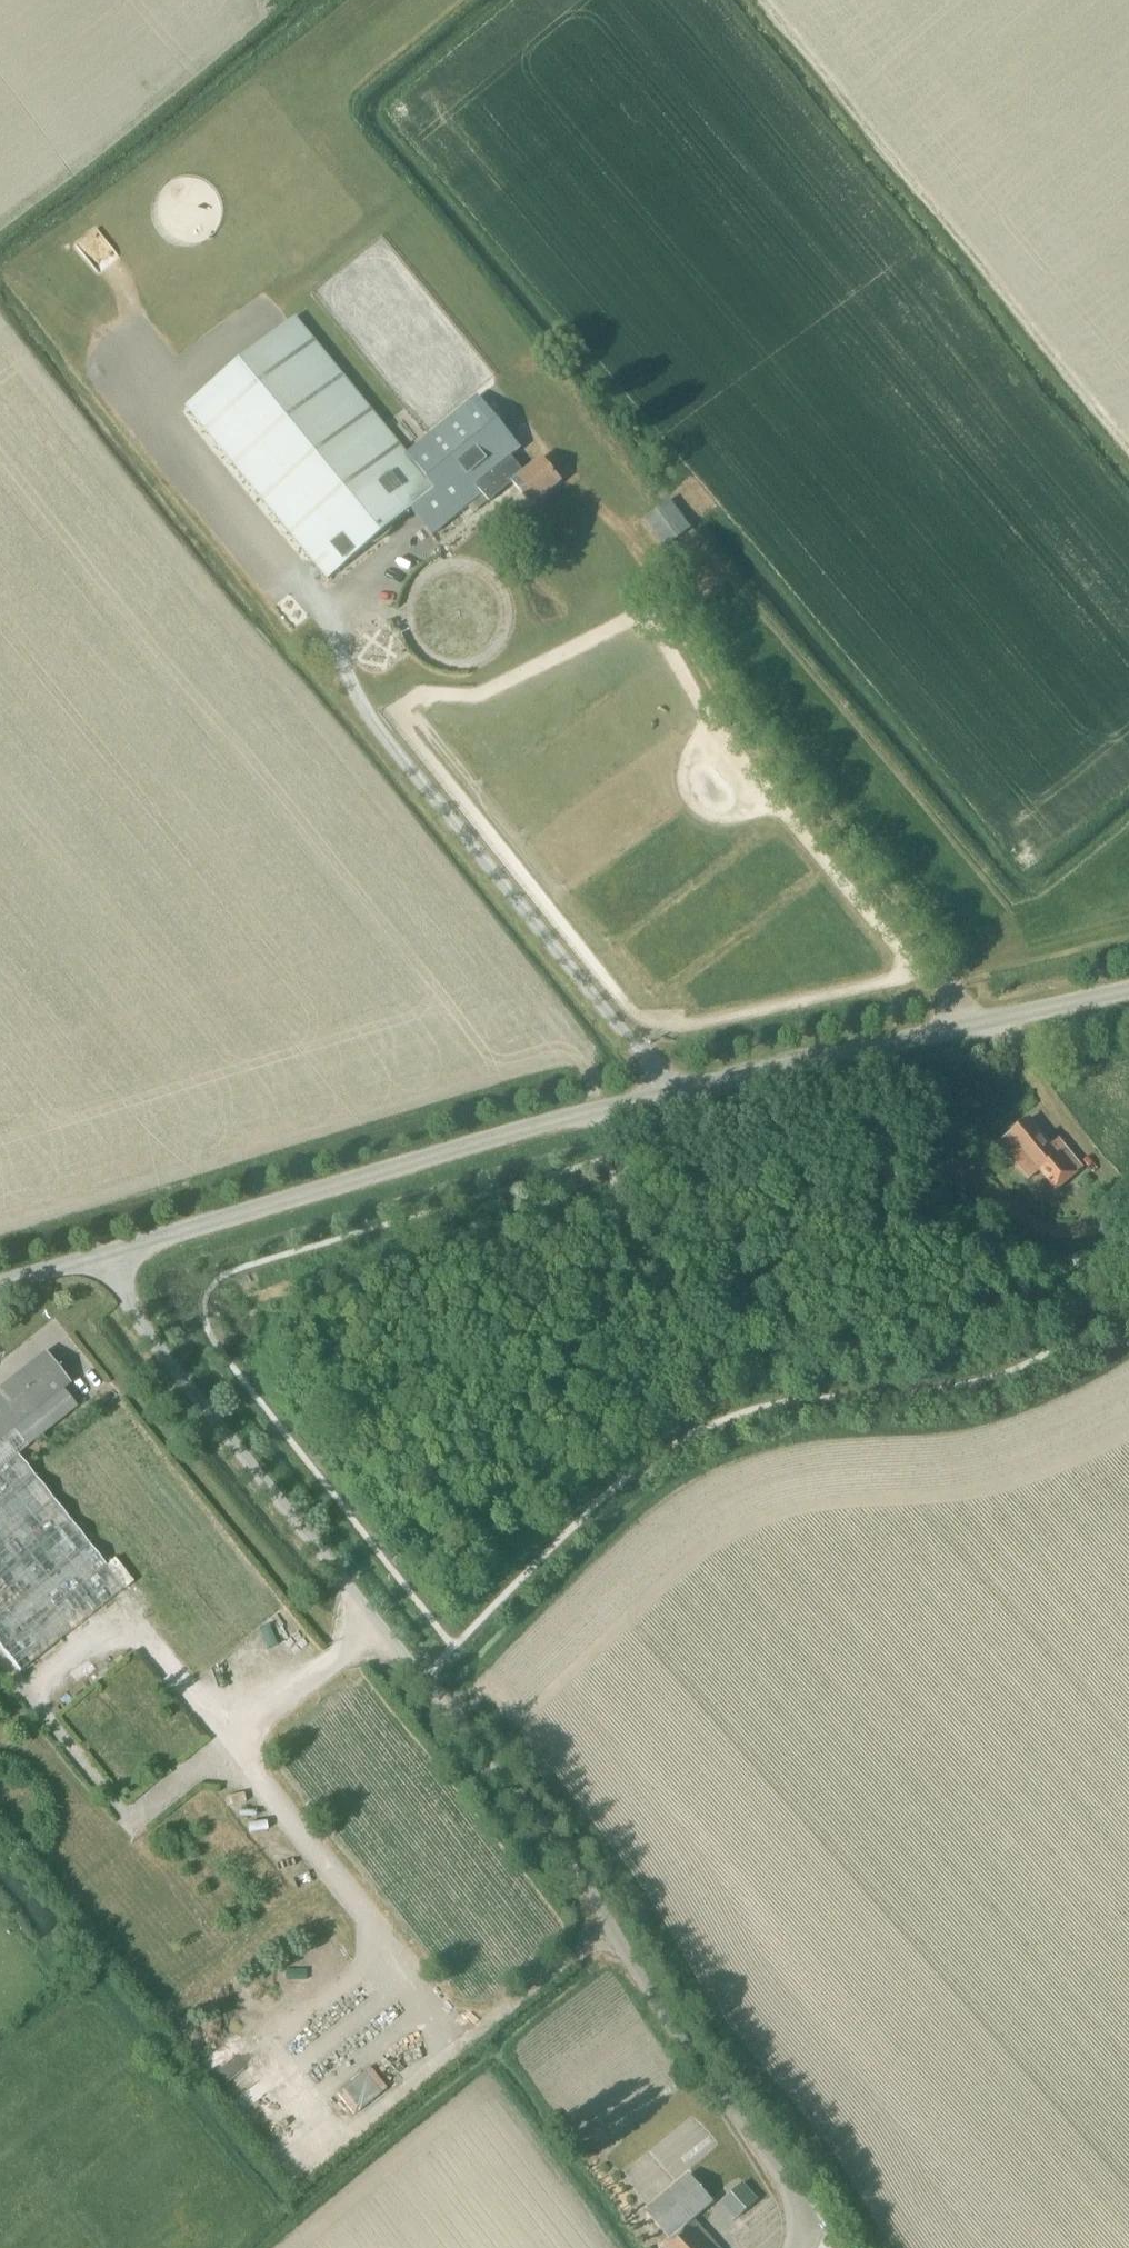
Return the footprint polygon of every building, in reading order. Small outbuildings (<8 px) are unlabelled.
[(78,243),(102,271),(122,253),(99,225),(78,243)] [(436,535),(486,494),(493,503),(515,484),(533,506),(563,481),(545,459),(527,473),(514,457),(524,449),(481,397),(410,455),(298,318),(189,407),(331,580),(415,510),(436,535)] [(672,502),(651,517),(671,544),(692,529),(672,502)] [(1054,1187),(1080,1166),(1057,1137),(1048,1144),(1030,1122),(1001,1145),(1028,1178),(1039,1169),(1054,1187)] [(16,1428),(29,1444),(77,1406),(63,1389),(70,1383),(46,1353),(0,1389),(0,1441),(16,1428)] [(16,1428),(0,1441),(0,1641),(23,1670),(125,1589),(18,1454),(29,1444),(16,1428)] [(368,2068),(343,2096),(361,2112),(386,2084),(368,2068)] [(647,2212),(672,2239),(662,2247),(663,2247),(720,2247),(693,2219),(715,2200),(691,2173),(647,2212)] [(721,2202),(736,2219),(759,2199),(744,2182),(721,2202)]
